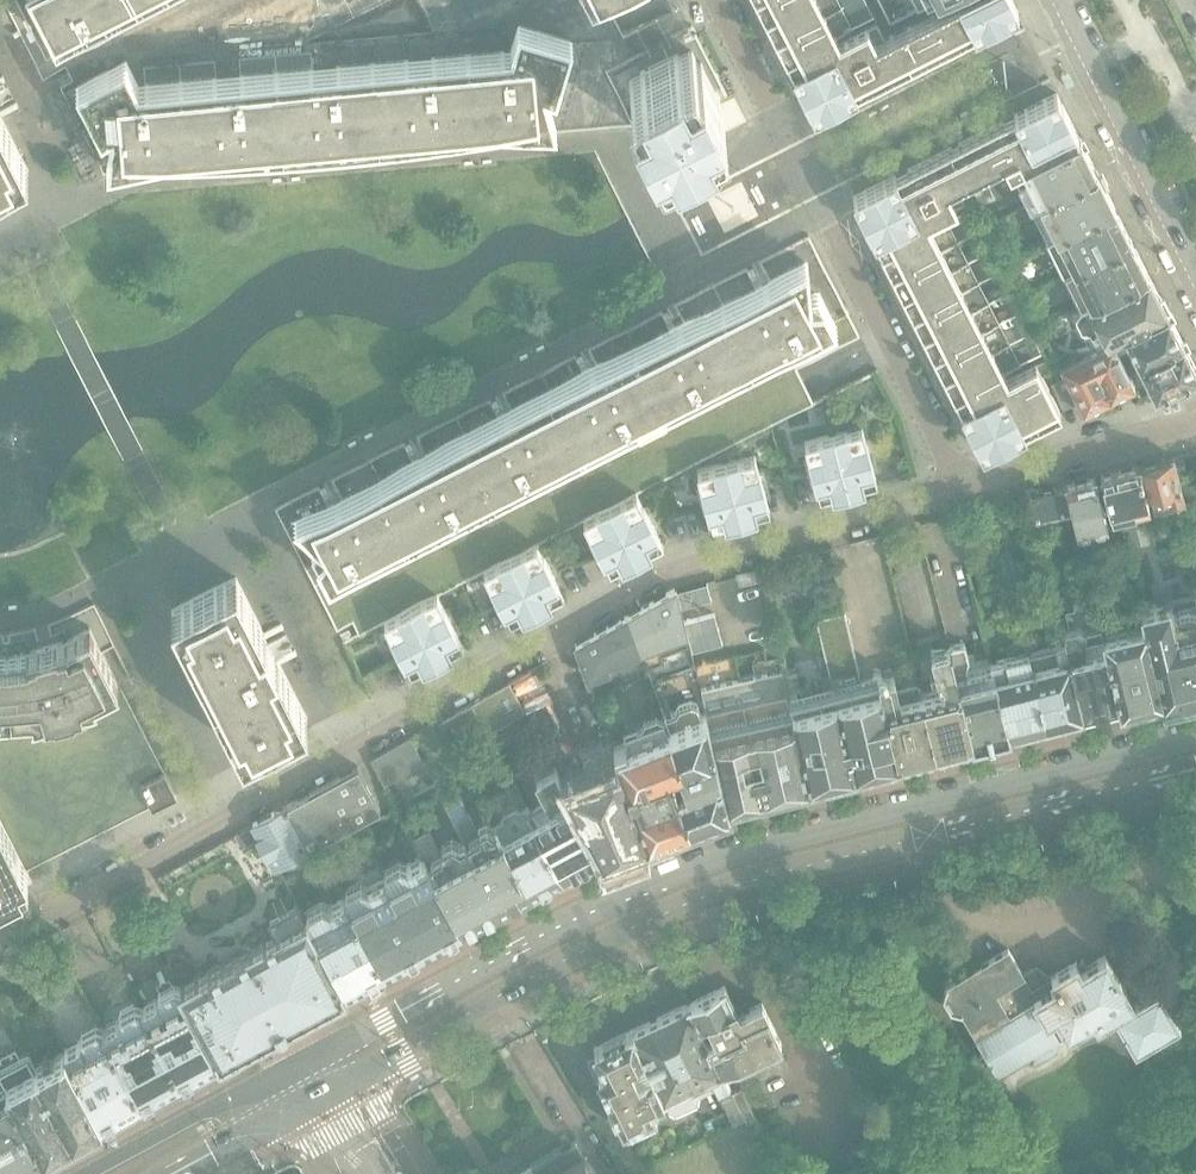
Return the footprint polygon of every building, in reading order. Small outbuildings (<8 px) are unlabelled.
[(50,68),(59,86),(103,173),(115,172),(558,132),(647,123),(652,133),(655,132),(661,144),(673,138),(675,141),(713,121),(712,118),(724,112),(718,100),(720,98),(718,94),(701,60),(698,62),(691,48),(682,30),(680,32),(669,12),(624,35),(608,4),(616,0),(15,0),(50,68)] [(800,0),(756,0),(765,18),(800,0)] [(818,17),(809,0),(800,0),(765,18),(775,38),(818,17)] [(963,39),(964,39),(959,30),(971,24),(975,33),(976,33),(986,28),(1008,17),(1018,12),(1017,11),(1018,11),(1013,1),(1012,0),(962,0),(916,23),(887,38),(881,28),(836,51),(830,39),(801,54),(806,66),(793,72),(793,73),(798,83),(809,105),(814,115),(815,115),(825,110),(847,99),(857,94),(857,93),(853,84),(864,79),(869,87),(910,67),(923,60),(963,39)] [(880,3),(890,23),(934,0),(935,0),(886,0),(880,3)] [(830,39),(818,17),(775,38),(787,60),(787,61),(801,54),(830,39)] [(1013,169),(1021,165),(1078,136),(1073,126),(1062,103),(1057,94),(1056,94),(1056,93),(1046,98),(1024,109),(1024,110),(1014,115),(1018,124),(1007,130),(1002,121),(962,142),(961,141),(948,148),(908,169),(912,178),(900,184),(896,175),(895,175),(886,180),(885,180),(863,191),(863,192),(853,197),(854,197),(853,197),(858,207),(875,239),(886,233),(892,243),(923,228),(918,218),(954,200),(973,190),(980,186),(988,182),(998,178),(1013,169)] [(0,115),(0,185),(10,180),(9,180),(19,175),(28,170),(0,115)] [(1096,171),(1092,162),(1079,137),(1079,136),(1078,136),(1049,151),(1021,165),(1013,170),(1030,204),(1096,171)] [(1046,239),(1113,205),(1097,171),(1096,171),(1030,204),(1046,239)] [(995,196),(988,182),(980,186),(973,190),(980,204),(995,196)] [(1130,239),(1113,205),(1046,239),(1063,272),(1130,239)] [(933,248),(923,228),(892,243),(893,245),(881,251),(890,269),(933,248)] [(584,521),(610,507),(637,494),(772,425),(813,404),(796,369),(860,336),(809,236),(274,508),(337,631),(352,623),(359,635),(385,622),(412,608),(438,595),(484,571),(511,558),(537,544),(584,521)] [(1147,272),(1130,238),(1130,239),(1063,272),(1079,306),(1147,272)] [(900,290),(943,268),(933,248),(890,269),(900,290)] [(911,310),(954,289),(953,288),(943,268),(900,290),(911,310)] [(1090,349),(1111,339),(1167,310),(1159,295),(1147,272),(1079,306),(1073,315),(1081,328),(1088,329),(1082,332),(1090,349)] [(921,330),(964,309),(954,289),(911,310),(921,330)] [(931,351),(974,329),(964,309),(921,330),(931,351)] [(1182,341),(1172,321),(1173,321),(1167,310),(1111,339),(1126,369),(1182,341)] [(942,371),(985,350),(974,329),(931,351),(942,371)] [(1134,386),(1126,369),(1111,339),(1090,349),(1060,365),(1083,411),(1134,386)] [(1187,351),(1188,351),(1183,341),(1182,341),(1126,369),(1134,386),(1141,400),(1154,394),(1195,374),(1195,368),(1187,351)] [(952,391),(995,370),(985,350),(942,371),(952,391)] [(1045,359),(1036,363),(1039,369),(1041,374),(1050,369),(1045,359)] [(1060,411),(1055,401),(1041,374),(1039,369),(1004,387),(995,370),(952,391),(955,397),(955,396),(955,397),(964,392),(970,404),(961,408),(961,409),(977,441),(982,451),(983,451),(993,446),(1015,435),(1025,429),(1021,420),(1033,415),(1037,423),(1060,412),(1060,411)] [(874,469),(866,440),(862,426),(848,430),(833,433),(848,492),(863,488),(863,487),(877,484),(873,469),(874,469)] [(848,492),(833,433),(819,437),(819,438),(805,442),(808,456),(816,485),(820,499),(834,495),(834,496),(848,492)] [(766,498),(759,469),(758,469),(754,455),(740,459),(740,458),(726,462),(741,521),(756,517),(756,516),(770,512),(766,498)] [(1184,500),(1172,457),(1138,466),(1147,508),(1149,508),(1149,507),(1184,500)] [(741,521),(726,462),(711,466),(711,467),(697,470),(701,485),(708,514),(709,514),(713,528),(727,524),(741,521)] [(1147,508),(1138,466),(1100,475),(1110,517),(1147,508)] [(1108,527),(1095,476),(1028,493),(1034,518),(1071,509),(1076,534),(1108,527)] [(657,532),(643,505),(643,506),(637,494),(610,507),(637,559),(650,552),(663,545),(657,532)] [(637,559),(610,507),(584,521),(590,533),(603,559),(604,559),(610,572),(623,566),(624,566),(637,559)] [(557,583),(544,556),(543,556),(537,544),(511,558),(538,610),(551,603),(550,603),(563,596),(557,583)] [(538,610),(511,558),(484,571),(490,583),(504,610),(511,623),(524,616),(524,617),(538,610)] [(307,717),(279,663),(277,658),(276,659),(265,637),(266,637),(236,578),(226,583),(226,582),(217,587),(203,594),(190,600),(190,601),(181,605),(181,606),(171,611),(201,669),(202,670),(202,669),(213,691),(212,691),(215,696),(243,750),(252,745),(252,746),(262,741),(288,728),(288,727),(298,723),(298,722),(307,717)] [(707,583),(677,591),(681,607),(711,599),(707,583)] [(675,588),(626,616),(643,658),(646,667),(663,661),(660,654),(689,644),(675,588)] [(1194,594),(1169,600),(1169,599),(1138,607),(1142,622),(1162,696),(1162,698),(1182,693),(1195,690),(1195,603),(1194,594)] [(458,634),(444,607),(438,595),(412,608),(438,660),(451,654),(464,647),(457,634),(458,634)] [(34,718),(44,715),(86,703),(96,700),(120,688),(121,688),(118,682),(102,651),(115,644),(94,603),(92,604),(70,615),(48,624),(35,627),(27,629),(9,632),(3,632),(0,633),(0,720),(34,718)] [(438,660),(412,608),(385,622),(391,634),(390,634),(404,661),(411,674),(424,667),(424,668),(438,660)] [(714,613),(684,621),(692,652),(722,643),(714,613)] [(583,640),(574,645),(586,681),(589,680),(610,672),(610,670),(643,658),(626,616),(583,640)] [(1162,696),(1142,622),(1103,632),(1120,704),(1120,707),(1162,696)] [(1120,704),(1103,632),(1101,625),(1083,629),(1079,625),(1062,629),(1065,641),(1084,713),(1120,704)] [(898,759),(878,678),(878,675),(860,679),(849,627),(820,633),(832,687),(855,771),(898,759)] [(1084,713),(1065,641),(1028,650),(1047,722),(1084,713)] [(1009,732),(991,667),(968,673),(966,665),(968,657),(964,642),(949,645),(972,741),(972,742),(1009,732)] [(972,741),(949,645),(930,650),(938,682),(941,680),(943,687),(921,693),(936,750),(972,741)] [(1047,722),(1028,650),(990,660),(991,667),(1009,732),(1047,722)] [(808,783),(783,673),(778,658),(763,661),(763,663),(761,663),(754,675),(754,680),(753,681),(752,677),(744,679),(700,688),(706,711),(728,803),(764,794),(808,783)] [(855,771),(832,687),(799,695),(799,690),(800,688),(796,670),(783,673),(808,783),(855,771)] [(936,750),(921,693),(919,684),(901,688),(903,698),(900,698),(894,674),(887,676),(886,672),(882,674),(883,677),(878,678),(898,759),(898,760),(936,750)] [(525,711),(510,681),(471,703),(487,732),(488,732),(491,739),(499,734),(495,727),(525,711)] [(23,887),(22,884),(28,881),(25,875),(27,873),(26,871),(151,808),(152,809),(154,809),(176,797),(164,773),(121,688),(120,688),(96,700),(86,703),(44,715),(34,718),(0,720),(0,898),(23,887)] [(728,803),(706,711),(700,713),(696,703),(691,701),(679,705),(676,711),(662,716),(688,783),(675,788),(689,821),(716,810),(716,811),(729,806),(728,803)] [(466,736),(453,713),(441,719),(453,742),(466,736)] [(662,716),(656,713),(644,718),(641,724),(638,725),(641,736),(613,746),(613,747),(646,837),(646,838),(662,831),(689,821),(675,788),(688,783),(662,716)] [(424,762),(410,736),(370,759),(384,784),(424,762)] [(601,854),(646,837),(613,747),(611,749),(604,746),(589,752),(587,759),(583,760),(587,773),(586,773),(575,777),(574,773),(569,775),(571,779),(562,782),(601,852),(601,854)] [(601,852),(562,782),(552,762),(550,763),(546,762),(537,767),(536,771),(533,773),(535,776),(534,777),(545,798),(529,807),(527,806),(561,872),(562,873),(601,852)] [(311,846),(380,808),(358,766),(251,825),(258,838),(274,867),(283,863),(305,851),(311,846)] [(530,889),(496,822),(492,824),(486,820),(478,825),(478,831),(477,832),(458,795),(444,803),(463,838),(501,905),(530,889)] [(561,872),(527,806),(522,809),(515,807),(502,814),(499,821),(496,822),(530,889),(561,872)] [(258,838),(251,825),(234,834),(241,848),(258,838)] [(501,905),(463,838),(459,841),(451,837),(440,843),(439,849),(428,828),(412,836),(422,856),(461,927),(501,905)] [(363,841),(357,829),(349,833),(356,845),(363,841)] [(288,871),(309,860),(305,851),(283,863),(288,871)] [(461,927),(422,856),(407,863),(399,861),(385,869),(383,877),(422,948),(446,935),(446,936),(461,928),(461,927)] [(422,949),(422,948),(383,877),(368,884),(360,882),(346,890),(344,896),(344,897),(383,970),(383,969),(407,956),(407,957),(422,949)] [(383,970),(344,897),(329,906),(321,903),(307,911),(305,917),(344,990),(367,977),(368,978),(383,970)] [(344,990),(305,917),(297,903),(266,920),(274,933),(179,985),(219,1057),(220,1059),(345,991),(344,990)] [(1180,1023),(1160,988),(1159,987),(1133,1002),(1105,956),(1081,970),(1077,963),(1076,962),(1051,976),(1051,977),(1044,981),(1043,980),(1029,969),(1022,973),(1008,949),(945,986),(946,986),(943,997),(950,1009),(961,1012),(962,1012),(993,1065),(998,1074),(1000,1072),(1023,1058),(1024,1058),(1026,1057),(1035,1059),(1056,1047),(1058,1039),(1059,1039),(1094,1018),(1097,1024),(1114,1014),(1135,1050),(1180,1023)] [(219,1057),(179,985),(173,983),(159,990),(157,999),(141,1007),(181,1078),(181,1079),(196,1071),(196,1070),(219,1057)] [(781,1042),(762,1003),(748,1009),(745,1003),(735,1008),(726,989),(725,986),(687,1004),(722,1071),(722,1070),(754,1055),(754,1056),(758,1054),(781,1042)] [(181,1078),(141,1007),(134,1004),(120,1012),(118,1020),(103,1028),(142,1099),(142,1100),(157,1092),(157,1091),(181,1078)] [(722,1071),(687,1004),(685,1005),(686,1005),(634,1030),(675,1114),(697,1104),(698,1097),(692,1085),(710,1076),(718,1093),(730,1087),(727,1082),(728,1082),(722,1071)] [(142,1099),(103,1028),(95,1025),(81,1033),(79,1041),(64,1049),(103,1121),(118,1113),(118,1112),(142,1099)] [(675,1114),(634,1030),(633,1030),(594,1049),(596,1053),(596,1052),(600,1061),(590,1066),(605,1098),(609,1097),(609,1098),(610,1098),(615,1108),(612,1109),(619,1125),(622,1123),(627,1134),(631,1132),(636,1133),(641,1132),(646,1129),(650,1125),(651,1123),(657,1120),(650,1105),(663,1099),(669,1111),(675,1114)] [(103,1121),(64,1049),(33,1066),(49,1094),(73,1137),(103,1121)] [(49,1094),(33,1066),(27,1053),(0,1068),(0,1074),(6,1085),(44,1153),(73,1137),(49,1094)] [(6,1085),(0,1088),(0,1148),(13,1170),(44,1153),(6,1085)] [(0,1148),(0,1173),(5,1173),(13,1170),(0,1148)] [(585,1153),(584,1153),(569,1162),(561,1149),(532,1166),(531,1165),(516,1173),(597,1173),(585,1153)]
